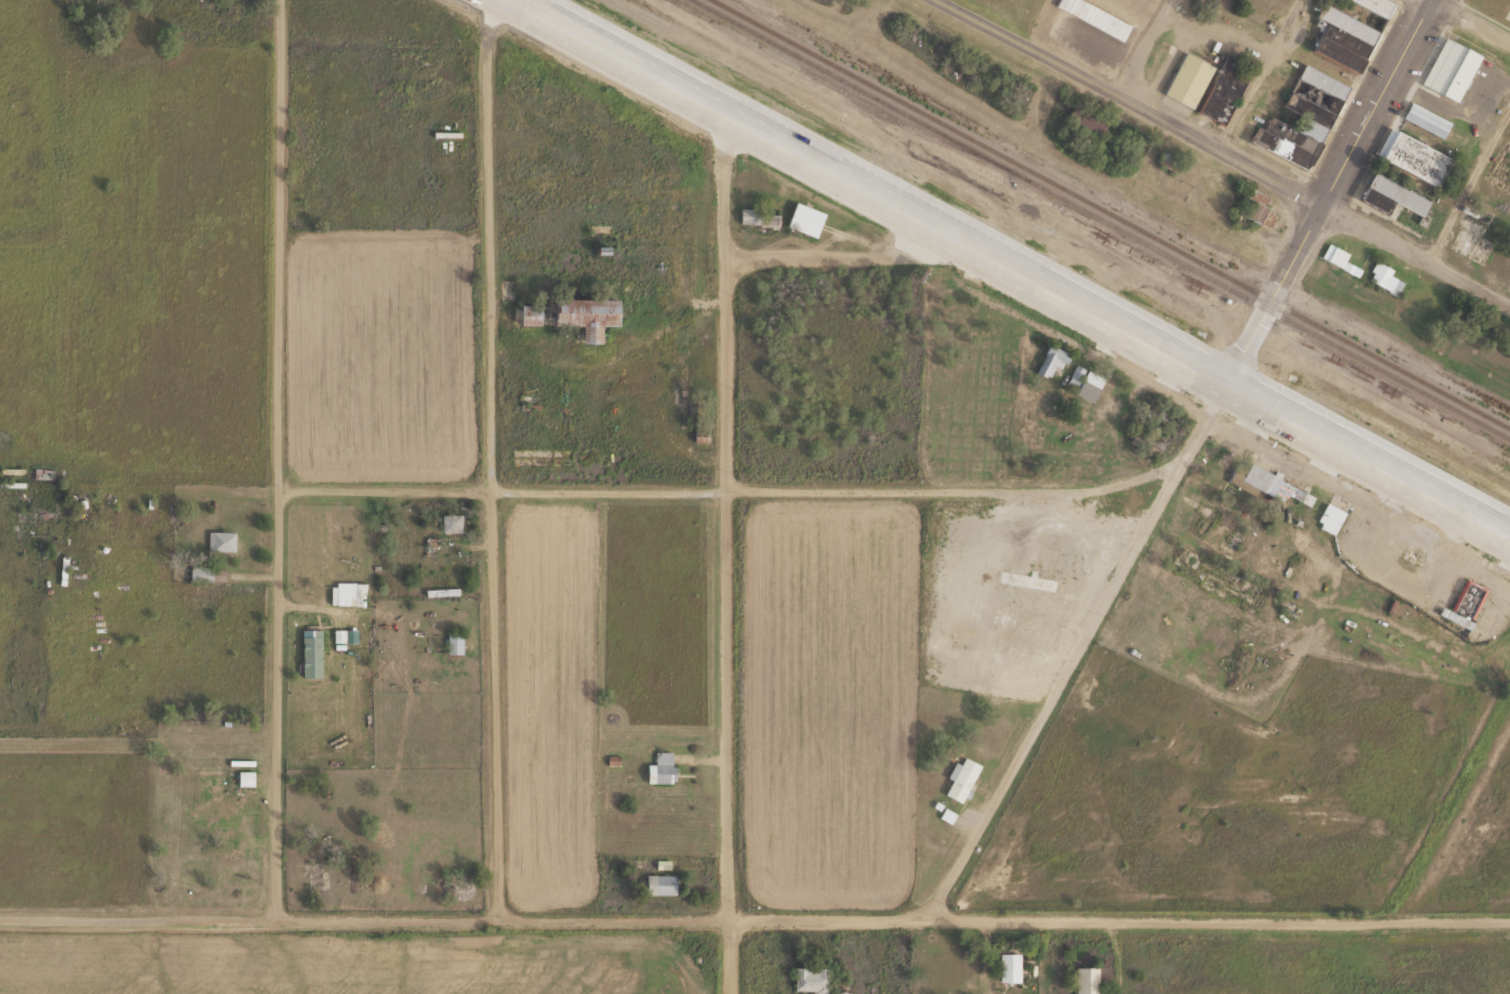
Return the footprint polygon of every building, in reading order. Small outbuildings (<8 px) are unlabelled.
[(1209,12),(1217,0),(1194,0),(1193,2),(1209,12)] [(1354,72),(1390,1),(1388,0),(1321,0),(1313,17),(1322,21),(1308,49),(1354,72)] [(1162,93),(1192,108),(1213,65),(1184,50),(1162,93)] [(1221,124),(1250,67),(1224,54),(1195,111),(1221,124)] [(1345,84),(1301,64),(1282,104),(1305,115),(1298,129),(1269,116),(1263,129),(1255,125),(1247,142),(1305,169),(1345,84)] [(1442,137),(1450,120),(1409,100),(1401,117),(1442,137)] [(1066,117),(1100,135),(1108,120),(1074,102),(1066,117)] [(1436,186),(1450,157),(1392,128),(1378,157),(1436,186)] [(1357,199),(1384,212),(1390,201),(1421,215),(1429,198),(1371,170),(1357,199)] [(1268,195),(1250,187),(1238,213),(1268,226),(1275,212),(1263,206),(1268,195)] [(813,237),(825,214),(796,200),(784,223),(813,237)] [(777,209),(739,209),(739,225),(777,225),(777,209)] [(1342,244),(1339,248),(1328,242),(1320,257),(1357,276),(1367,256),(1342,244)] [(1405,281),(1378,261),(1367,276),(1394,295),(1405,281)] [(618,326),(618,298),(548,298),(548,324),(578,324),(578,342),(598,342),(598,326),(618,326)] [(538,323),(538,303),(516,303),(516,323),(538,323)] [(1065,368),(1068,349),(1043,345),(1038,375),(1050,377),(1052,365),(1065,368)] [(1073,392),(1091,402),(1100,388),(1080,377),(1084,369),(1076,364),(1066,381),(1076,387),(1073,392)] [(1281,476),(1247,461),(1242,473),(1233,468),(1227,480),(1253,492),(1255,487),(1272,495),(1281,476)] [(1310,488),(1298,482),(1292,495),(1304,501),(1310,488)] [(1351,501),(1331,491),(1314,525),(1333,535),(1351,501)] [(459,532),(459,513),(441,513),(441,532),(459,532)] [(234,530),(206,530),(206,550),(234,550),(234,530)] [(212,580),(212,565),(189,565),(189,580),(212,580)] [(1469,627),(1485,588),(1464,579),(1451,611),(1441,607),(1438,615),(1469,627)] [(461,654),(461,632),(446,632),(446,654),(461,654)] [(672,782),(672,751),(654,751),(654,764),(645,764),(645,782),(672,782)] [(961,803),(979,764),(961,756),(943,794),(961,803)] [(237,785),(253,785),(253,771),(237,771),(237,785)] [(643,894),(673,894),(673,874),(643,874),(643,894)] [(998,982),(1019,982),(1019,953),(999,953),(998,982)] [(1097,966),(1075,966),(1075,993),(1097,993),(1097,966)] [(826,967),(793,967),(793,992),(826,992),(826,967)]
